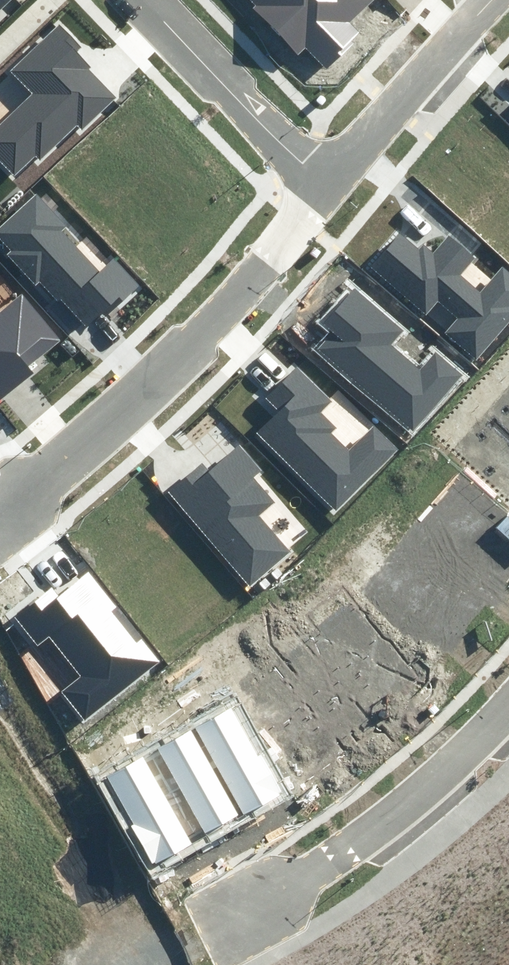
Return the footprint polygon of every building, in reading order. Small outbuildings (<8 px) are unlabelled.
[(10,0),(0,0),(0,9),(10,0)] [(259,4),(253,10),(299,56),(308,47),(325,65),(359,33),(351,25),(378,0),(255,0),(259,4)] [(61,28),(15,72),(36,94),(0,128),(0,157),(14,171),(38,148),(45,156),(78,124),(83,129),(116,97),(77,56),(82,51),(61,28)] [(37,197),(0,232),(0,236),(13,250),(8,255),(35,283),(38,280),(85,329),(102,312),(110,321),(143,290),(112,256),(102,265),(37,197)] [(371,263),(426,310),(437,296),(460,316),(444,334),(474,360),(508,321),(508,276),(499,267),(480,290),(464,276),(480,257),(451,232),(437,249),(427,240),(419,250),(398,232),(371,263)] [(336,334),(323,348),(410,427),(459,373),(439,355),(426,370),(395,342),(403,332),(355,288),(323,323),(336,334)] [(60,340),(21,292),(0,309),(0,400),(2,402),(35,376),(27,366),(60,340)] [(293,394),(255,434),(335,510),(395,449),(376,431),(354,453),(333,433),(338,428),(320,411),(332,398),(299,368),(283,384),(293,394)] [(205,461),(170,490),(249,583),(289,550),(259,515),(274,502),(255,479),(264,471),(241,443),(211,468),(205,461)] [(60,690),(84,722),(159,663),(91,577),(62,600),(51,587),(14,616),(39,648),(49,640),(78,676),(60,690)] [(232,706),(195,728),(244,811),(282,789),(232,706)] [(189,733),(160,750),(209,834),(237,817),(189,733)] [(142,758),(108,777),(134,823),(129,826),(153,868),(192,846),(142,758)]
